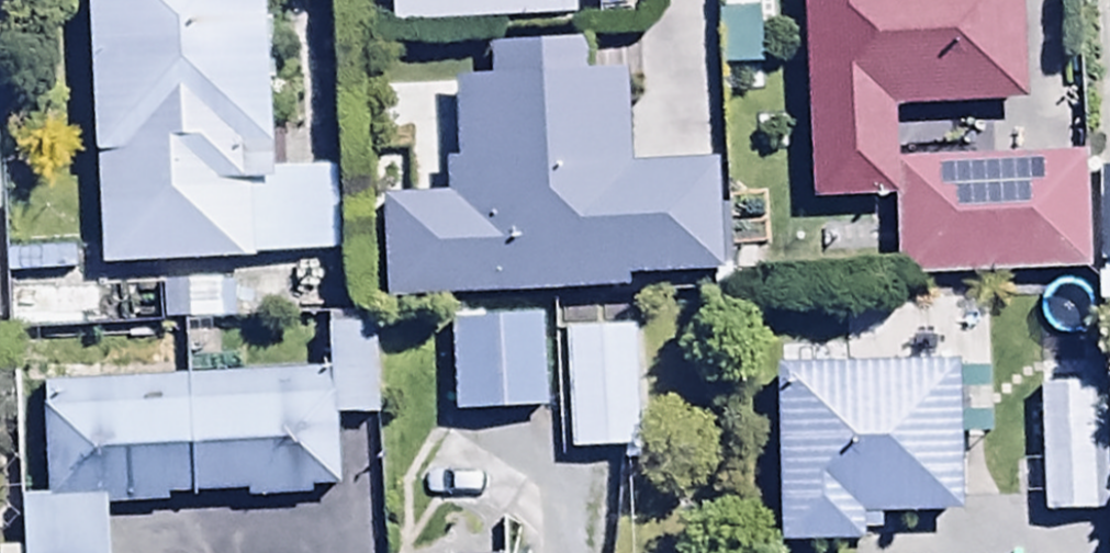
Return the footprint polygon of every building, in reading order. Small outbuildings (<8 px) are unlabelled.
[(96,267),(249,262),(246,184),(273,184),(267,21),(261,21),(260,0),(86,0),(96,267)] [(389,26),(573,18),(572,0),(388,0),(389,26)] [(808,198),(890,196),(892,279),(1088,273),(1084,160),(893,166),(891,105),(1020,100),(1017,0),(801,0),(808,198)] [(381,200),(384,294),(625,288),(624,272),(728,269),(727,212),(714,212),(713,160),(631,163),(628,69),(584,70),(583,37),(489,40),(490,73),(455,74),(458,161),(441,161),(442,198),(381,200)] [(1097,168),(1099,261),(1109,261),(1109,167),(1097,168)] [(543,315),(451,315),(451,413),(543,413),(543,315)] [(324,373),(41,378),(43,497),(19,497),(20,552),(106,552),(105,508),(166,507),(166,493),(244,492),(244,500),(310,498),(309,489),(336,489),(335,416),(372,415),(370,320),(323,321),(324,373)] [(631,326),(560,330),(566,448),(636,445),(631,326)] [(955,357),(776,361),(780,541),(859,539),(859,531),(882,531),(881,508),(959,506),(955,357)] [(1089,386),(1041,387),(1044,519),(1092,518),(1089,386)]
